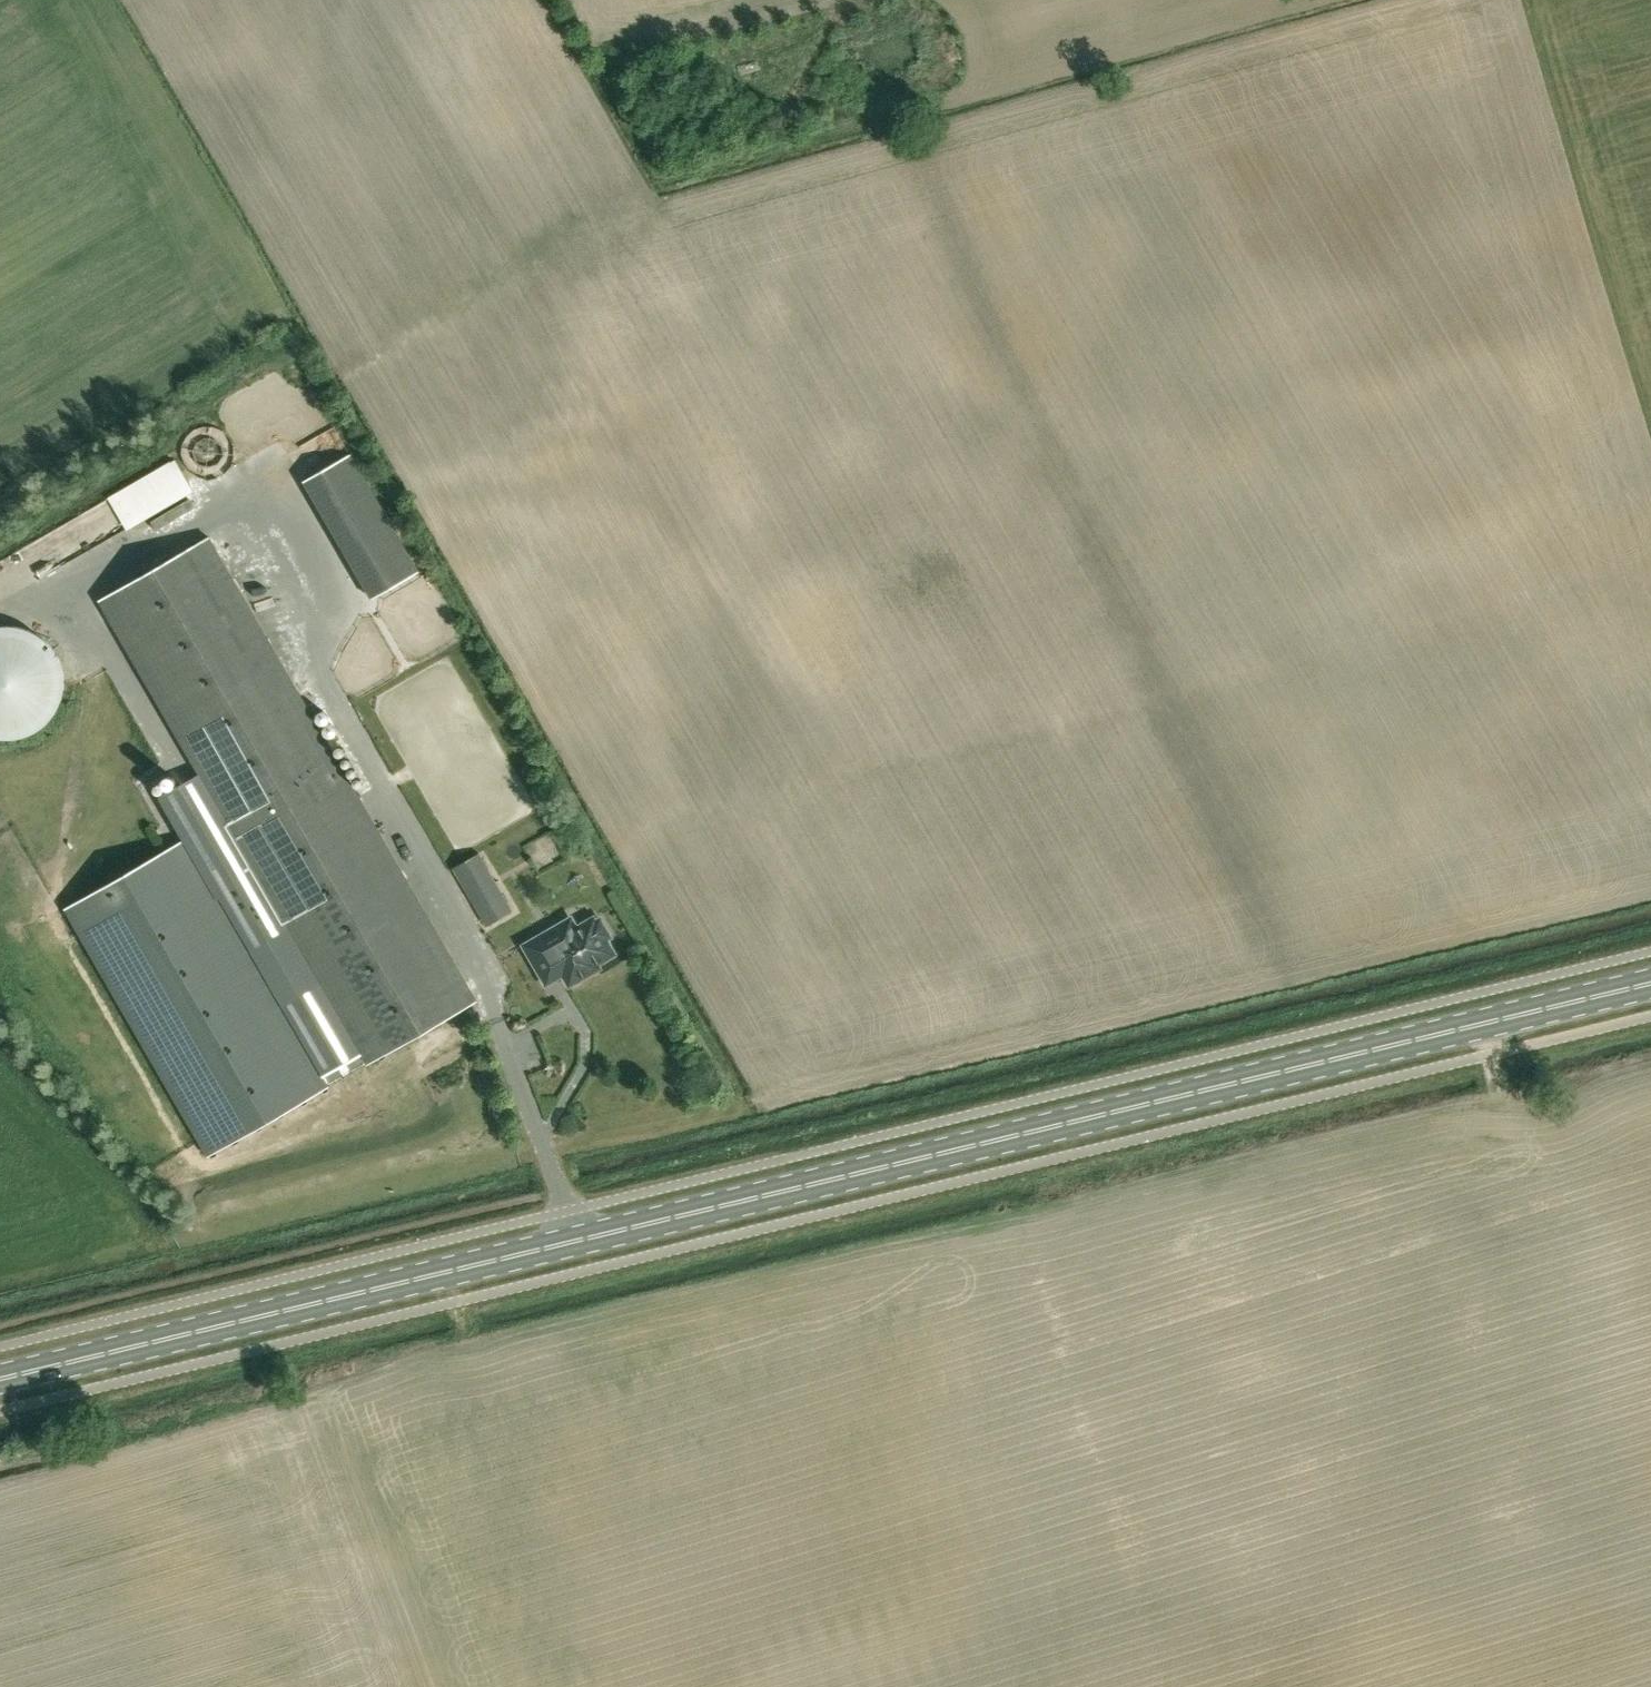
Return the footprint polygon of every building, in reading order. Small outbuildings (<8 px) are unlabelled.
[(419,570),(351,454),(304,481),(371,597),(419,570)] [(366,1063),(477,999),(209,537),(99,600),(366,1063)] [(9,740),(24,737),(37,731),(48,723),(56,712),(62,700),(65,687),(64,673),(60,660),(53,648),(44,638),(32,630),(20,626),(5,625),(0,626),(0,739),(9,740)] [(186,841),(66,910),(208,1156),(328,1087),(186,841)] [(512,910),(492,876),(469,889),(489,924),(512,910)] [(547,983),(563,973),(570,984),(589,973),(587,969),(614,953),(605,938),(609,936),(600,919),(596,922),(594,918),(577,928),(571,918),(525,945),(547,983)]
